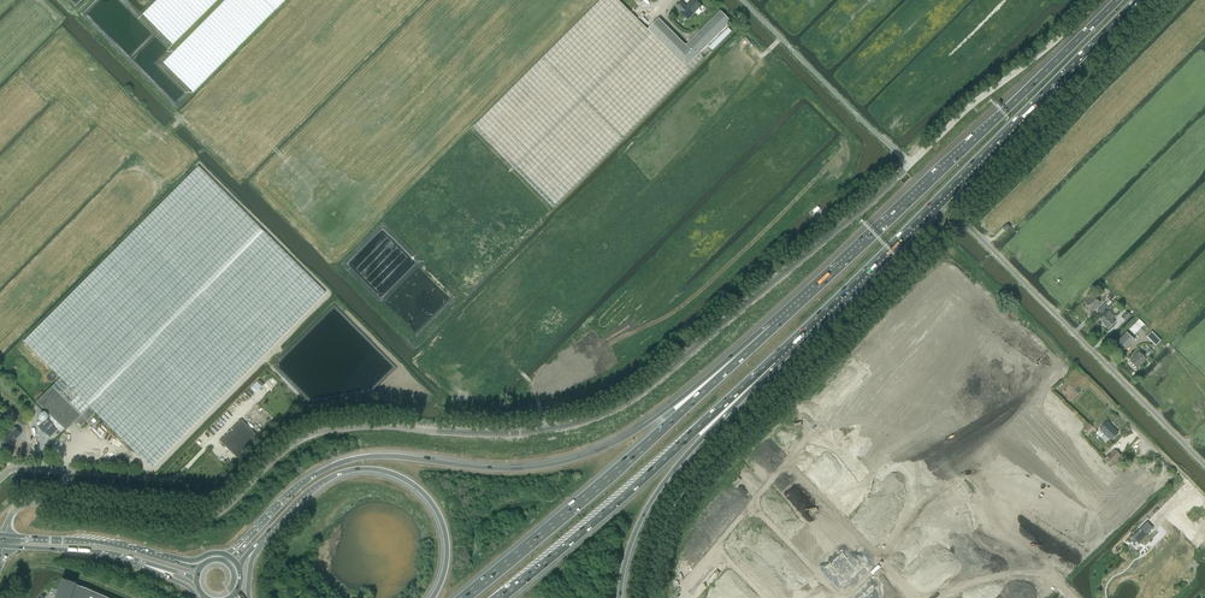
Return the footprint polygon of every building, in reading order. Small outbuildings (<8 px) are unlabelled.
[(143,14),(173,44),(217,0),(157,0),(143,14)] [(164,63),(194,92),(276,10),(286,0),(226,0),(164,63)] [(473,127),(553,208),(704,58),(699,54),(685,67),(648,29),(648,30),(640,22),(635,17),(618,0),(600,0),(473,127)] [(701,6),(695,0),(691,0),(686,6),(682,2),(676,8),(688,20),(701,6)] [(659,19),(648,29),(685,67),(699,54),(731,22),(720,11),(685,46),(659,19)] [(23,342),(60,378),(89,407),(95,413),(151,468),(325,293),(198,167),(23,342)] [(1100,302),(1094,296),(1085,304),(1091,310),(1100,302)] [(1098,310),(1100,313),(1108,306),(1105,303),(1098,310)] [(1115,322),(1112,319),(1115,317),(1109,311),(1100,319),(1105,324),(1104,325),(1108,329),(1115,322)] [(1127,311),(1121,317),(1126,321),(1131,315),(1127,311)] [(1141,328),(1144,324),(1139,319),(1136,323),(1132,326),(1129,329),(1134,335),(1137,331),(1138,331),(1141,328)] [(1156,346),(1160,341),(1161,341),(1152,331),(1146,337),(1156,346)] [(1117,342),(1124,350),(1134,340),(1126,333),(1117,342)] [(1137,368),(1146,359),(1139,351),(1133,356),(1134,357),(1130,361),(1137,368)] [(89,407),(60,378),(52,387),(81,415),(89,407)] [(36,402),(65,431),(75,421),(81,427),(95,413),(89,407),(81,415),(52,387),(36,402)] [(39,428),(44,434),(53,425),(48,419),(39,428)] [(220,441),(233,454),(237,458),(257,437),(240,420),(220,441)] [(1110,441),(1118,433),(1107,422),(1099,430),(1110,441)] [(18,437),(21,434),(15,427),(6,435),(6,434),(0,440),(0,442),(3,445),(2,445),(4,447),(5,447),(8,450),(14,445),(12,443),(18,437)] [(1124,447),(1118,453),(1121,455),(1126,450),(1124,447)] [(1104,460),(1111,466),(1121,456),(1114,450),(1105,459),(1104,460)] [(1153,527),(1147,520),(1132,535),(1139,543),(1147,535),(1146,534),(1153,527)] [(1201,546),(1204,541),(1204,536),(1193,525),(1187,531),(1201,546)] [(85,588),(73,584),(62,580),(56,597),(108,597),(85,588)]
